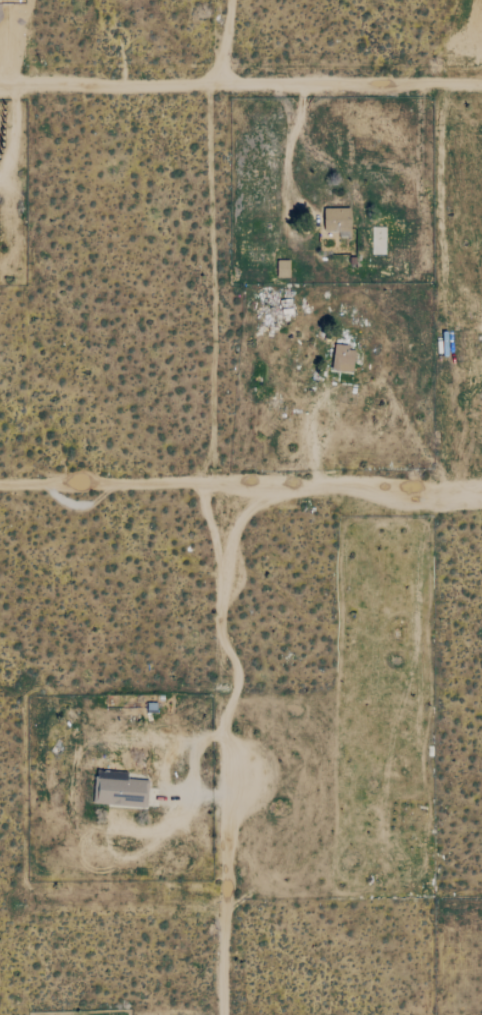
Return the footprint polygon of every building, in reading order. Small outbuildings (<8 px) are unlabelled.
[(351,208),(324,209),(325,233),(352,232),(351,208)] [(334,371),(354,372),(355,345),(335,344),(334,371)] [(129,772),(97,770),(95,804),(147,807),(148,780),(129,779),(129,772)]
